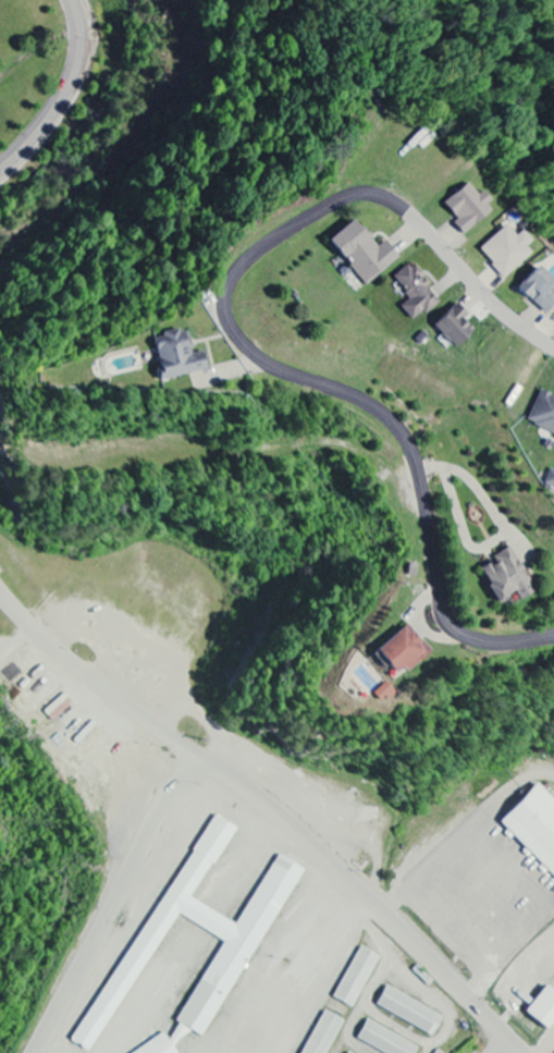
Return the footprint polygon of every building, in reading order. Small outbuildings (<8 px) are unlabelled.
[(446,204),(460,219),(455,224),(466,236),(493,211),(488,204),(490,203),(470,181),(446,204)] [(330,239),(367,286),(401,259),(387,241),(378,248),(356,219),(330,239)] [(523,231),(517,237),(507,226),(480,250),(507,279),(533,254),(527,247),(533,241),(523,231)] [(395,278),(412,298),(402,306),(416,323),(442,300),(412,264),(395,278)] [(548,314),(553,307),(553,293),(550,290),(553,286),(553,279),(539,266),(519,288),(548,314)] [(436,327),(459,348),(476,330),(465,320),(470,315),(458,304),(436,327)] [(162,379),(209,370),(205,352),(193,354),(188,330),(154,337),(162,379)] [(542,389),(528,424),(553,435),(553,394),(542,389)] [(551,469),(545,485),(553,488),(553,471),(551,469)] [(498,603),(518,594),(521,601),(536,594),(515,549),(481,566),(498,603)] [(401,678),(431,651),(408,625),(377,652),(401,678)] [(553,876),(553,800),(539,785),(501,823),(553,876)] [(224,940),(179,1024),(180,1026),(172,1040),(159,1034),(135,1052),(178,1052),(175,1050),(180,1043),(192,1033),(208,1042),(302,867),(279,854),(240,925),(196,901),(236,827),(208,812),(81,1048),(90,1052),(98,1052),(174,913),(224,940)] [(380,956),(360,947),(336,1000),(356,1009),(380,956)] [(553,1026),(553,991),(549,986),(527,1013),(549,1032),(553,1026)] [(377,1007),(434,1037),(445,1017),(388,987),(377,1007)] [(345,1022),(326,1011),(304,1052),(329,1052),(345,1022)] [(369,1020),(359,1039),(383,1052),(417,1052),(420,1048),(369,1020)]
